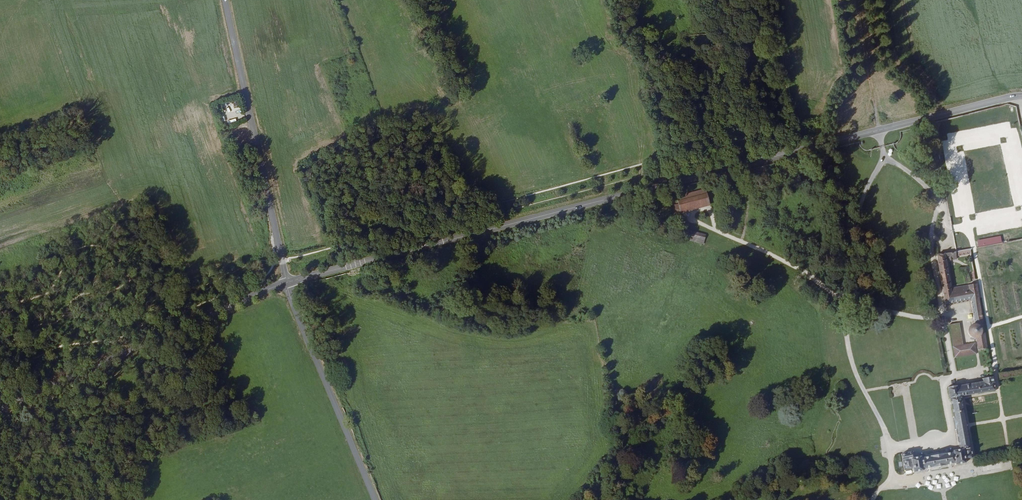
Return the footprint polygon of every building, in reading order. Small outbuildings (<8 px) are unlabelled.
[(706,184),(678,191),(682,208),(711,201),(706,184)] [(690,239),(693,240),(705,242),(706,234),(692,231),(690,239)] [(1002,237),(977,239),(978,246),(1002,243),(1002,237)] [(945,254),(937,256),(945,304),(971,299),(975,324),(974,324),(973,324),(972,325),(971,325),(970,325),(970,326),(969,326),(969,327),(968,328),(968,329),(967,330),(967,331),(967,332),(968,333),(968,334),(968,335),(969,335),(970,337),(971,337),(972,338),(973,338),(974,338),(976,338),(977,346),(978,350),(980,350),(987,349),(976,284),(968,285),(951,288),(946,261),(956,259),(955,252),(945,254)] [(967,347),(965,346),(953,348),(954,357),(968,354),(967,347)] [(956,386),(947,388),(949,398),(950,398),(959,450),(953,451),(953,453),(938,455),(940,466),(955,463),(955,465),(965,463),(964,459),(972,458),(971,447),(970,448),(962,404),(961,396),(995,390),(993,382),(992,377),(982,379),(983,382),(956,387),(956,386)] [(916,475),(934,472),(932,460),(915,463),(915,460),(909,461),(908,457),(896,459),(899,476),(906,474),(907,479),(916,477),(916,475)]
